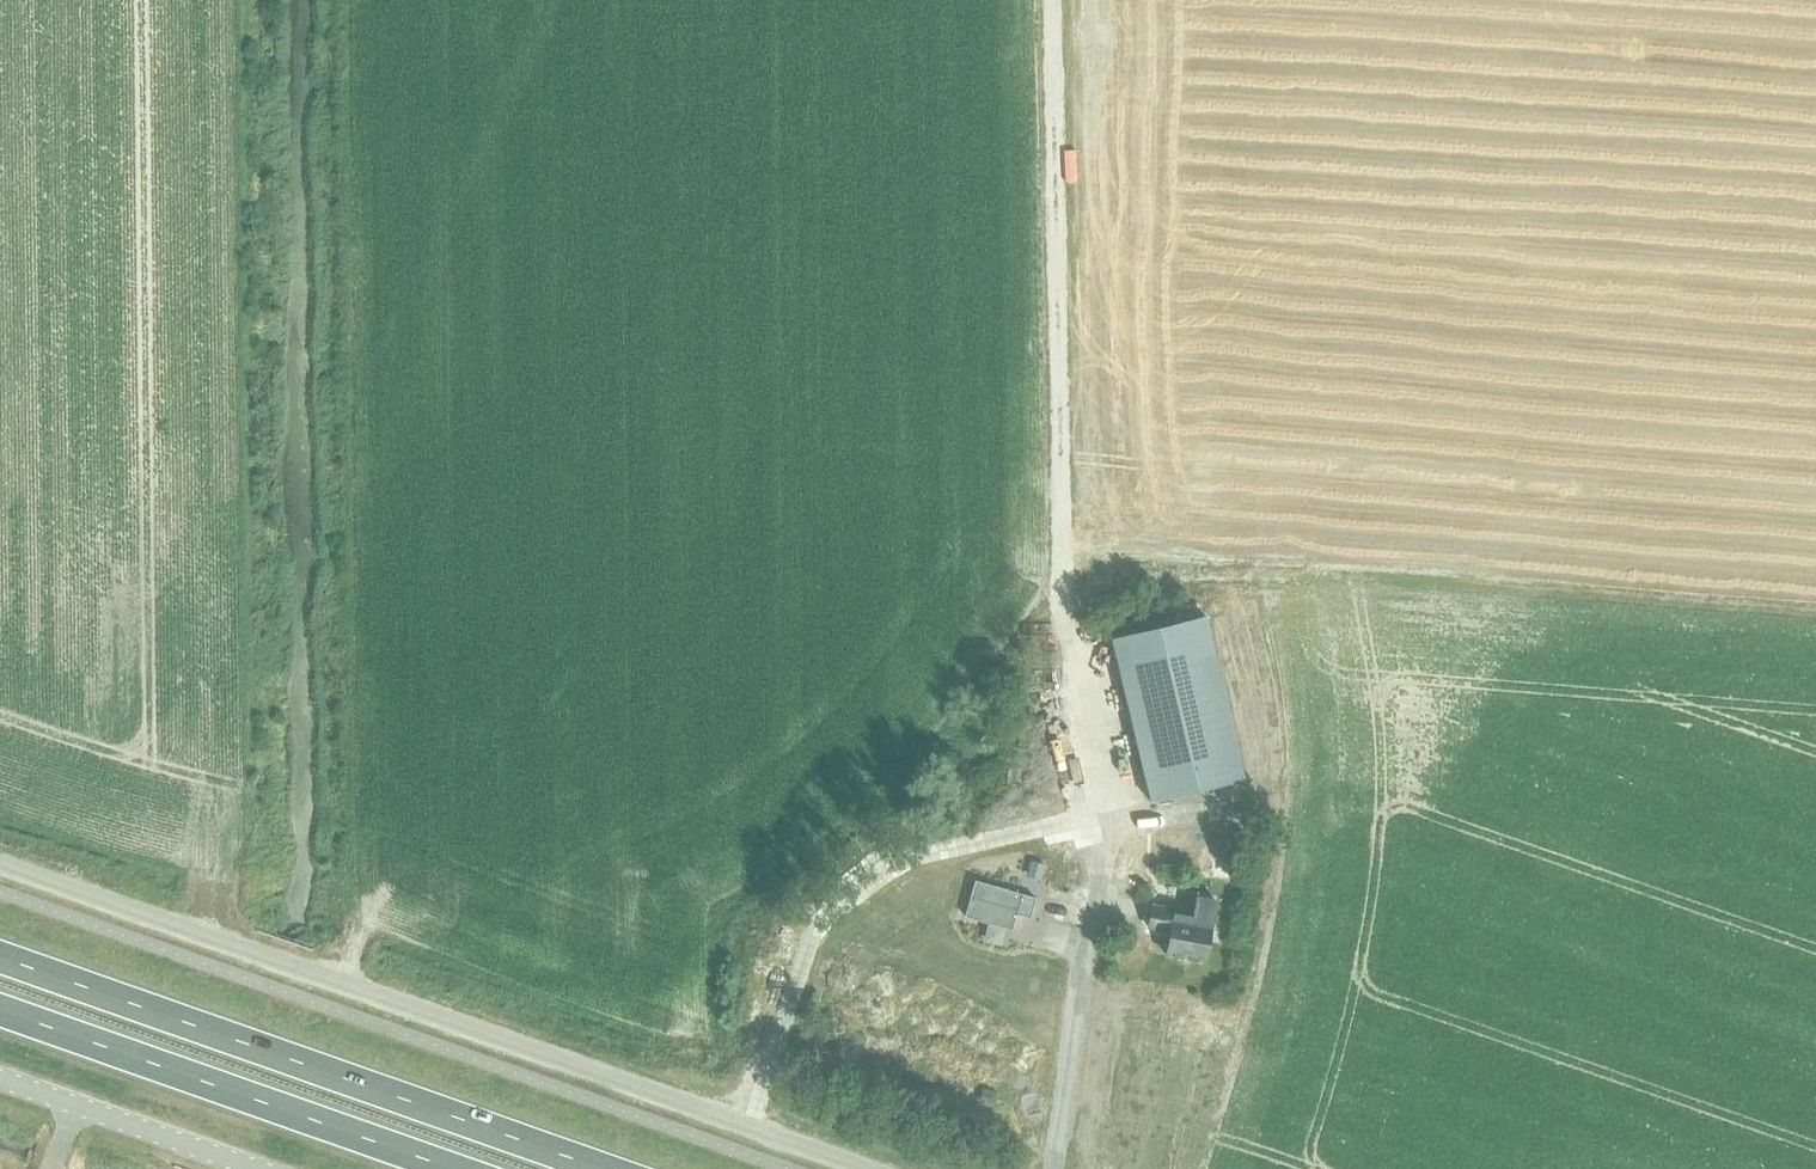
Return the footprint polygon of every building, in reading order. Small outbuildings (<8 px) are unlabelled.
[(1112,638),(1150,801),(1244,779),(1205,616),(1112,638)] [(1051,702),(1072,697),(1068,685),(1048,690),(1051,702)] [(1031,862),(1028,873),(1041,877),(1044,866),(1031,862)] [(976,880),(965,916),(1011,929),(1016,914),(1030,918),(1036,898),(976,880)] [(1196,896),(1192,913),(1152,905),(1148,927),(1171,931),(1166,954),(1204,962),(1216,900),(1196,896)]
